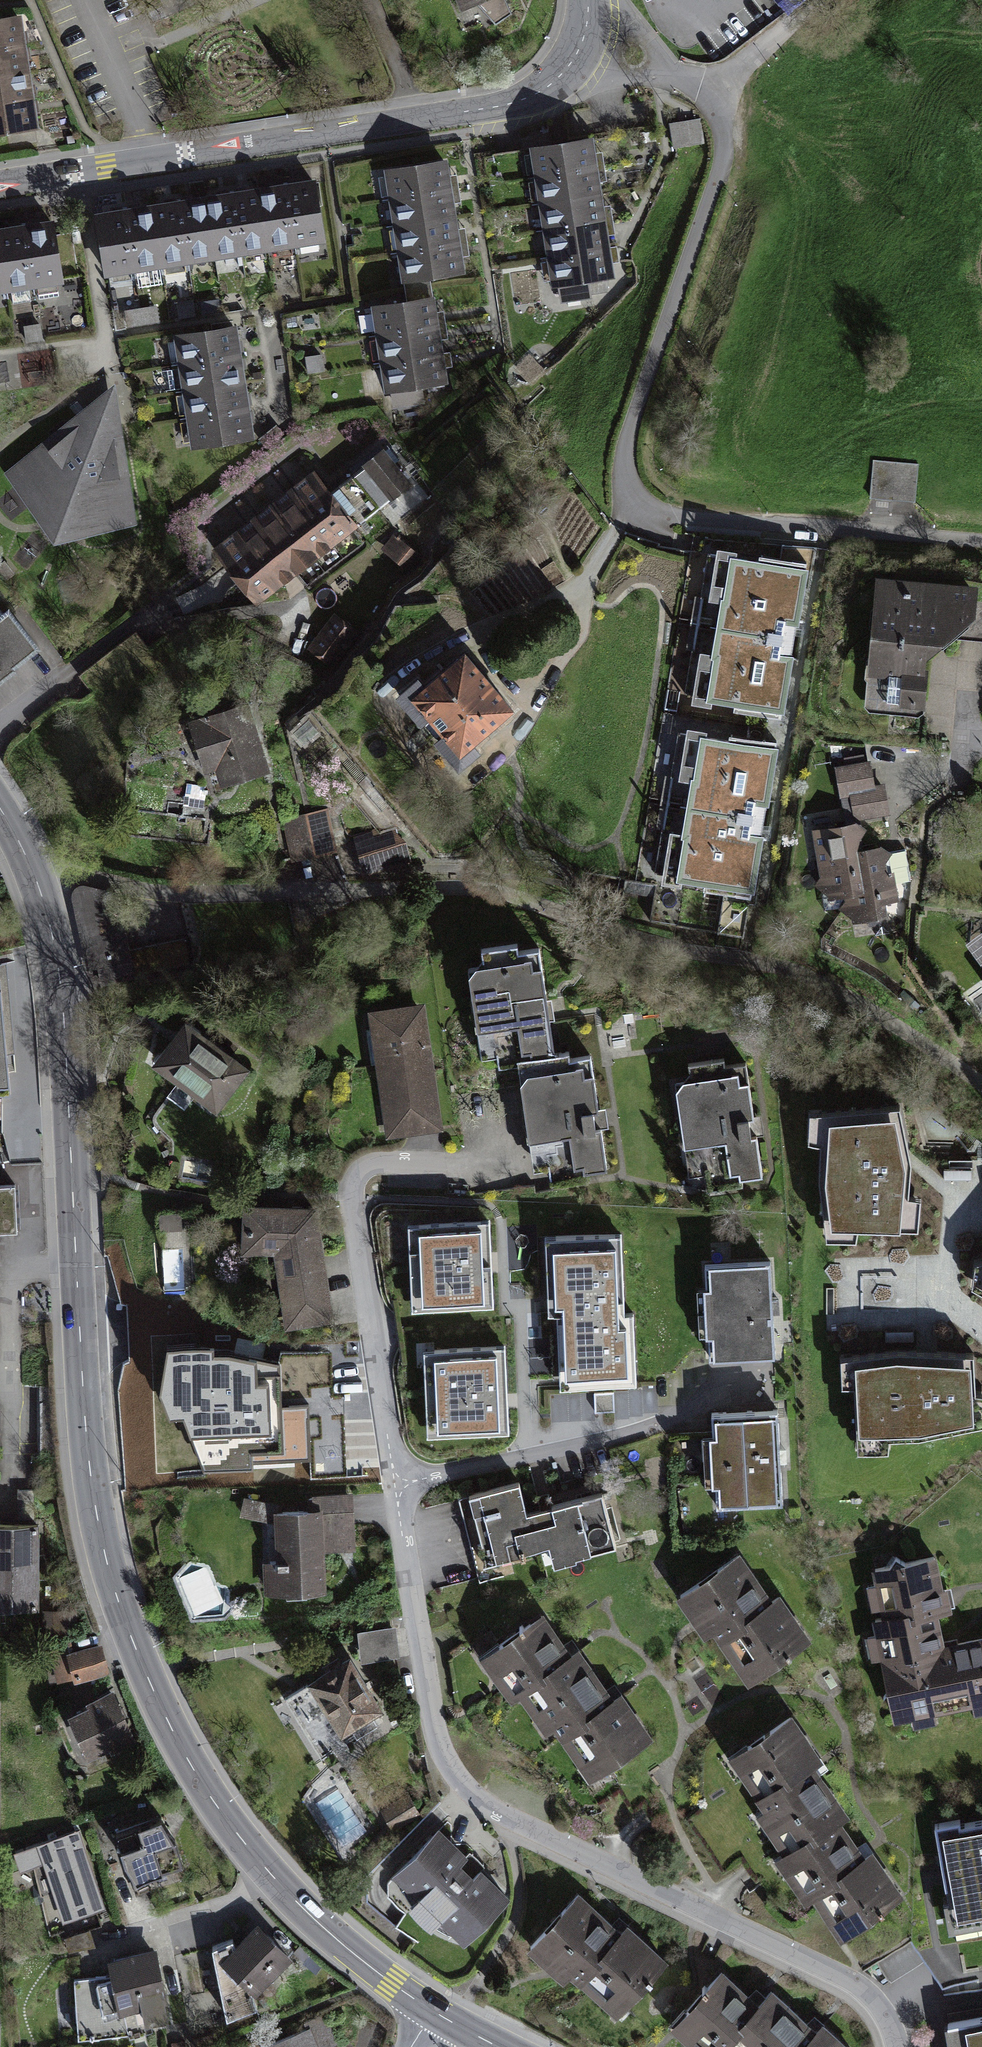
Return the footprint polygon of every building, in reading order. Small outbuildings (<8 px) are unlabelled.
[(461,13),(496,0),(456,0),(461,13)] [(23,39),(18,9),(0,12),(0,43),(23,39)] [(28,67),(23,39),(0,43),(0,71),(28,67)] [(28,67),(0,71),(0,98),(32,93),(28,67)] [(32,93),(0,98),(0,126),(37,120),(32,93)] [(700,141),(700,118),(672,118),(672,140),(700,141)] [(609,274),(588,132),(527,141),(548,283),(609,274)] [(407,277),(462,268),(444,158),(389,166),(407,277)] [(283,189),(294,246),(321,241),(310,185),(283,189)] [(256,193),(268,250),(294,246),(283,189),(256,193)] [(230,197),(241,255),(268,250),(256,193),(230,197)] [(203,201),(214,259),(241,255),(230,197),(203,201)] [(176,205),(187,264),(214,259),(203,201),(176,205)] [(149,209),(160,268),(187,264),(176,205),(149,209)] [(123,213),(133,273),(160,268),(149,209),(123,213)] [(96,218),(106,277),(133,273),(123,213),(96,218)] [(52,227),(25,231),(34,291),(61,287),(52,227)] [(0,235),(0,252),(6,295),(34,291),(25,231),(0,235)] [(389,390),(447,380),(432,292),(374,301),(389,390)] [(194,447),(253,438),(235,319),(175,329),(194,447)] [(136,522),(115,379),(4,471),(55,535),(136,522)] [(918,464),(873,460),(870,499),(915,503),(918,464)] [(273,600),(364,529),(315,467),(224,538),(273,600)] [(712,559),(689,700),(784,715),(807,575),(712,559)] [(874,583),(865,698),(929,702),(941,645),(981,628),(981,590),(874,583)] [(43,638),(0,584),(0,672),(43,638)] [(458,747),(517,699),(469,641),(410,690),(458,747)] [(210,783),(262,767),(243,703),(190,719),(210,783)] [(680,735),(657,876),(752,891),(775,750),(680,735)] [(870,763),(835,769),(844,822),(879,816),(870,763)] [(287,819),(291,860),(314,858),(310,817),(287,819)] [(853,827),(823,832),(829,867),(822,868),(828,903),(844,900),(848,923),(896,915),(884,849),(858,854),(853,827)] [(127,903),(84,892),(73,901),(88,971),(140,960),(127,903)] [(483,1058),(554,1047),(539,941),(467,952),(483,1058)] [(11,962),(0,963),(0,1000),(18,997),(11,962)] [(383,1130),(434,1128),(428,1011),(376,1014),(383,1130)] [(222,1114),(251,1073),(183,1025),(154,1065),(222,1114)] [(536,1171),(606,1160),(590,1053),(519,1064),(536,1171)] [(688,1172),(759,1161),(744,1065),(674,1076),(688,1172)] [(899,1214),(907,1153),(896,1103),(830,1109),(826,1167),(831,1213),(899,1214)] [(17,1231),(13,1190),(0,1190),(0,1231),(17,1231)] [(288,1323),(331,1318),(312,1212),(248,1206),(246,1245),(277,1248),(288,1323)] [(412,1314),(494,1309),(489,1225),(408,1229),(412,1314)] [(562,1388),(638,1384),(635,1312),(626,1313),(622,1233),(546,1237),(550,1314),(559,1314),(562,1388)] [(775,1349),(769,1257),(704,1261),(710,1354),(775,1349)] [(924,1424),(974,1411),(971,1351),(911,1346),(855,1353),(861,1419),(924,1424)] [(428,1440),(509,1436),(505,1351),(424,1355),(428,1440)] [(328,1355),(282,1357),(278,1368),(225,1357),(170,1357),(164,1397),(172,1419),(184,1418),(205,1471),(251,1469),(251,1461),(313,1459),(315,1476),(343,1473),(342,1400),(330,1401),(328,1355)] [(781,1490),(777,1406),(712,1409),(716,1494),(781,1490)] [(550,1563),(615,1547),(601,1491),(527,1509),(519,1478),(469,1490),(487,1563),(547,1549),(550,1563)] [(325,1585),(321,1504),(270,1507),(274,1588),(325,1585)] [(35,1518),(0,1518),(0,1604),(36,1603),(35,1518)] [(798,1641),(736,1551),(679,1591),(741,1680),(798,1641)] [(941,1560),(868,1574),(895,1713),(981,1697),(981,1620),(954,1626),(941,1560)] [(636,1740),(544,1612),(483,1656),(575,1784),(636,1740)] [(110,1674),(102,1646),(67,1656),(74,1683),(110,1674)] [(382,1699),(350,1648),(305,1677),(338,1727),(382,1699)] [(138,1738),(115,1686),(68,1707),(90,1758),(138,1738)] [(837,1940),(898,1903),(792,1728),(731,1764),(837,1940)] [(397,1825),(420,1807),(406,1790),(384,1807),(397,1825)] [(183,1861),(168,1811),(121,1825),(136,1875),(183,1861)] [(465,1941),(512,1892),(437,1822),(391,1871),(465,1941)] [(105,1908),(81,1828),(15,1848),(22,1869),(44,1862),(61,1921),(105,1908)] [(952,1834),(971,1939),(981,1937),(981,1835),(981,1829),(952,1834)] [(611,2022),(660,1970),(583,1899),(534,1951),(611,2022)] [(290,1952),(260,1922),(236,1946),(235,1939),(212,1945),(227,2016),(258,2005),(254,1987),(258,1985),(290,1952)] [(164,2015),(153,1948),(113,1954),(115,1977),(76,1978),(80,2034),(150,2031),(149,2018),(164,2015)] [(773,1991),(760,2006),(725,1975),(672,2034),(687,2046),(836,2046),(773,1991)] [(331,2018),(268,2043),(270,2046),(317,2046),(339,2037),(331,2018)] [(963,2028),(966,2046),(981,2046),(981,2025),(963,2028)]
